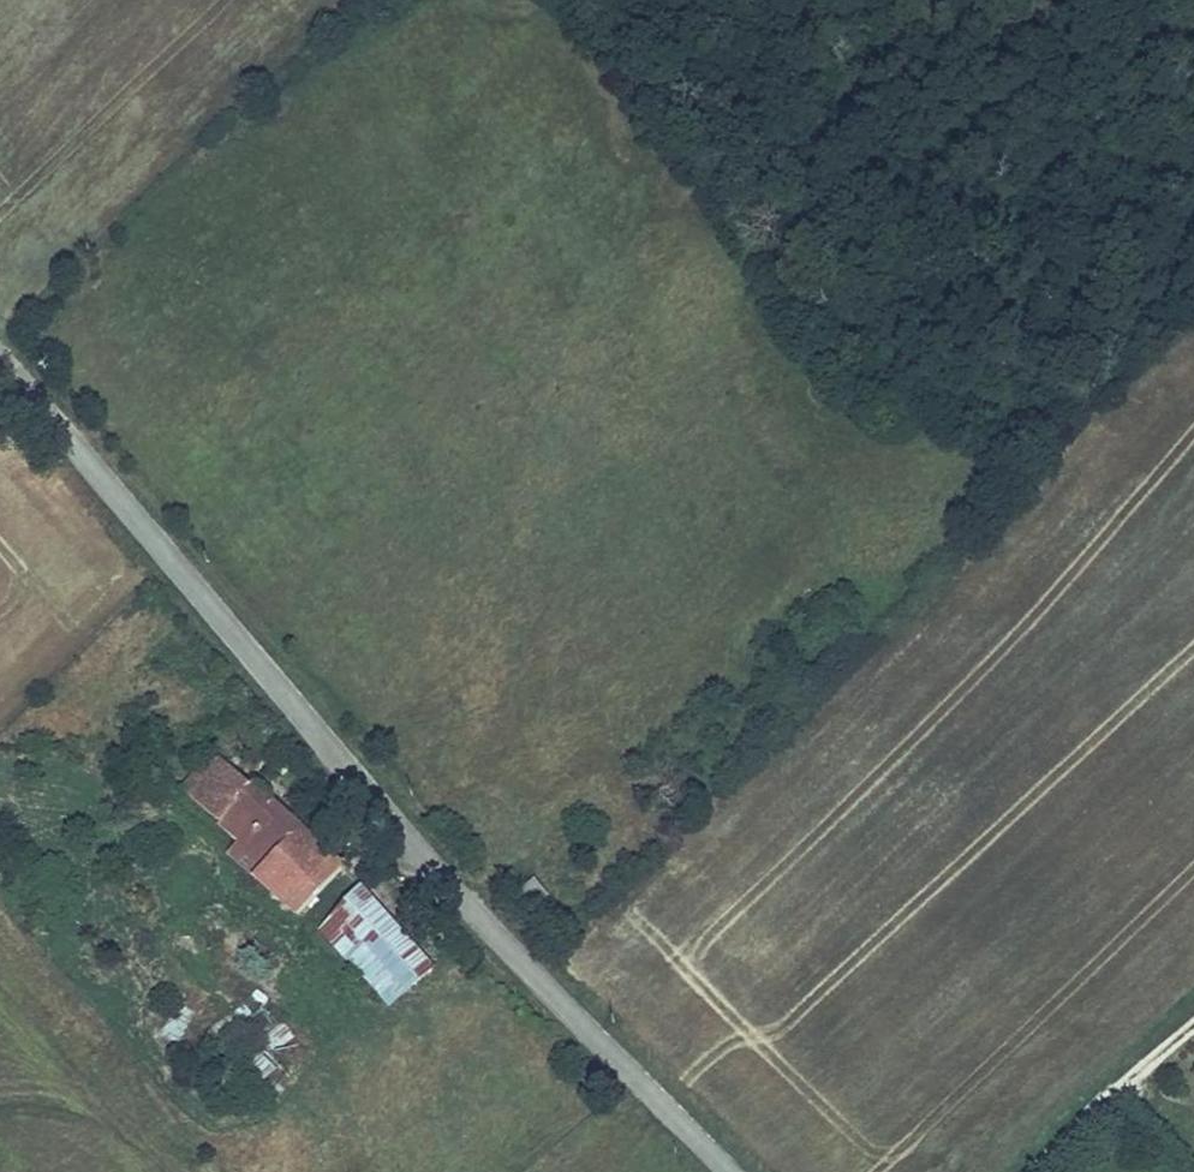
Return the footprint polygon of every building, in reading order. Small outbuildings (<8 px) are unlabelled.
[(238,843),(228,855),(297,919),(345,866),(255,782),(251,786),(213,753),(182,788),(223,822),(218,828),(238,843)] [(362,884),(322,928),(391,1010),(436,967),(362,884)] [(183,1059),(218,1098),(241,1076),(265,1101),(320,1049),(261,986),(183,1059)]
